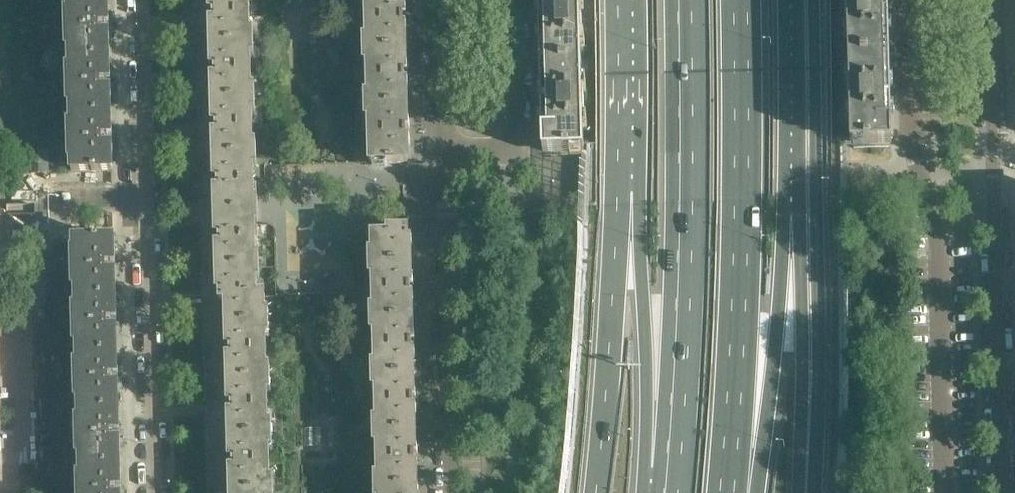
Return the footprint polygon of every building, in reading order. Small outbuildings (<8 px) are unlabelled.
[(250,16),(250,0),(212,0),(212,12),(215,12),(215,21),(212,21),(213,45),(250,44),(250,33),(251,33),(250,16)] [(402,18),(404,18),(404,0),(367,0),(367,7),(366,7),(367,40),(368,40),(368,51),(405,50),(405,27),(402,27),(402,18)] [(580,0),(540,0),(542,68),(582,67),(580,0)] [(888,8),(888,0),(848,0),(849,59),(889,58),(888,8)] [(105,34),(104,26),(109,26),(108,2),(67,3),(69,59),(109,58),(109,34),(105,34)] [(252,89),(251,72),(251,55),(250,55),(250,44),(213,45),(214,68),(216,68),(217,77),(214,77),(214,101),(251,100),(251,89),(252,89)] [(403,83),(403,74),(406,74),(405,50),(368,51),(368,63),(368,79),(369,96),(370,107),(407,106),(406,83),(403,83)] [(106,90),(106,82),(110,82),(109,58),(69,59),(70,115),(111,114),(110,90),(106,90)] [(892,146),(890,90),(889,58),(849,59),(851,147),(892,146)] [(584,154),(582,67),(542,68),(543,119),(543,155),(584,154)] [(253,145),(253,128),(253,111),(252,111),(251,100),(214,101),(215,124),(218,124),(218,133),(215,133),(216,157),(253,156),(253,145)] [(405,139),(404,130),(407,130),(407,106),(370,107),(370,119),(369,119),(370,161),(370,164),(408,163),(408,139),(405,139)] [(108,146),(107,138),(111,138),(111,114),(70,115),(72,172),(112,171),(112,146),(108,146)] [(48,173),(47,153),(31,153),(31,173),(48,173)] [(255,213),(255,201),(255,199),(255,196),(257,196),(257,185),(255,185),(254,167),(253,167),(253,156),(216,157),(217,180),(219,180),(220,189),(217,189),(217,214),(218,236),(221,236),(221,245),(218,245),(219,269),(256,268),(256,256),(256,238),(258,238),(258,227),(256,227),(256,225),(255,213)] [(411,263),(410,240),(407,240),(407,230),(388,230),(388,235),(372,235),(372,239),(373,253),(374,264),(411,263)] [(111,273),(111,265),(115,265),(114,240),(74,241),(75,298),(116,297),(115,273),(111,273)] [(409,296),(408,287),(411,287),(411,263),(374,264),(374,276),(373,276),(374,294),(374,309),(375,309),(375,320),(412,319),(411,296),(409,296)] [(266,312),(265,294),(257,295),(257,279),(256,279),(256,268),(219,269),(219,292),(222,292),(223,303),(228,303),(228,324),(265,324),(265,312),(266,312)] [(112,329),(112,321),(116,321),(116,297),(75,298),(77,354),(117,353),(116,329),(112,329)] [(410,352),(410,343),(413,343),(412,319),(375,320),(375,332),(375,365),(376,365),(377,376),(414,375),(413,352),(410,352)] [(267,368),(267,351),(266,335),(265,335),(265,324),(228,324),(229,348),(232,348),(232,357),(229,357),(230,380),(267,379),(266,368),(267,368)] [(114,385),(114,377),(118,377),(117,353),(77,354),(78,410),(119,409),(118,385),(114,385)] [(412,408),(411,399),(414,399),(414,375),(377,376),(377,388),(376,388),(377,404),(377,421),(378,421),(378,432),(415,431),(414,408),(412,408)] [(269,424),(268,407),(268,391),(267,391),(267,379),(230,380),(230,404),(233,404),(233,413),(231,413),(231,436),(268,435),(268,424),(269,424)] [(115,441),(115,433),(119,433),(119,409),(78,410),(79,466),(120,465),(119,441),(115,441)] [(413,464),(413,455),(416,455),(415,431),(378,432),(378,444),(378,477),(379,477),(380,488),(416,487),(416,464),(413,464)] [(270,480),(270,463),(269,447),(268,447),(268,435),(231,436),(232,460),(235,460),(235,469),(232,469),(233,492),(270,491),(269,480),(270,480)] [(116,489),(121,489),(120,465),(79,466),(80,492),(117,492),(116,489)]
